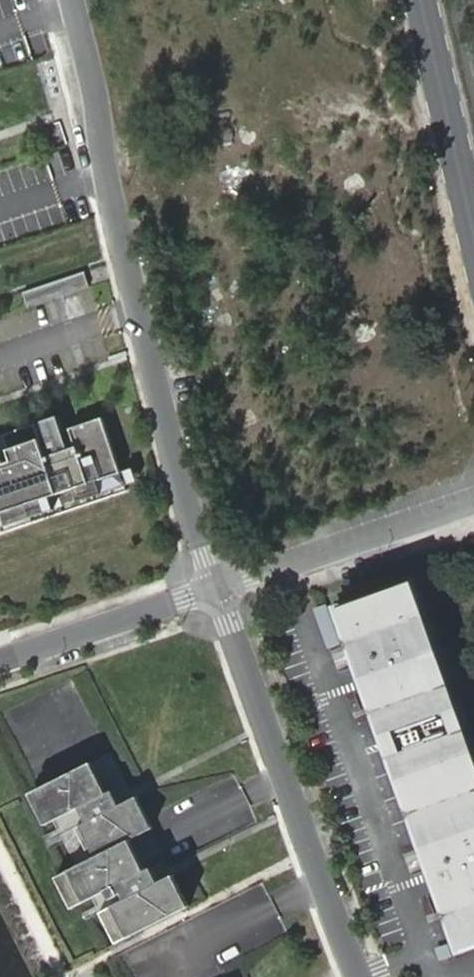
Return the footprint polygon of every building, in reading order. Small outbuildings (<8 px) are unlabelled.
[(28,307),(90,286),(85,271),(23,292),(28,307)] [(63,431),(57,416),(41,422),(46,437),(63,431)] [(127,491),(102,418),(63,431),(46,437),(41,438),(9,449),(0,452),(0,534),(127,491)] [(9,449),(41,438),(36,423),(4,434),(9,449)] [(354,655),(460,950),(473,945),(473,747),(414,579),(337,607),(354,655)] [(115,944),(190,907),(174,875),(159,882),(152,868),(146,871),(130,840),(153,828),(137,797),(120,805),(113,791),(107,794),(92,765),(29,796),(44,826),(56,820),(78,866),(67,871),(83,903),(92,898),(115,944)] [(238,784),(193,796),(204,836),(249,824),(238,784)]
